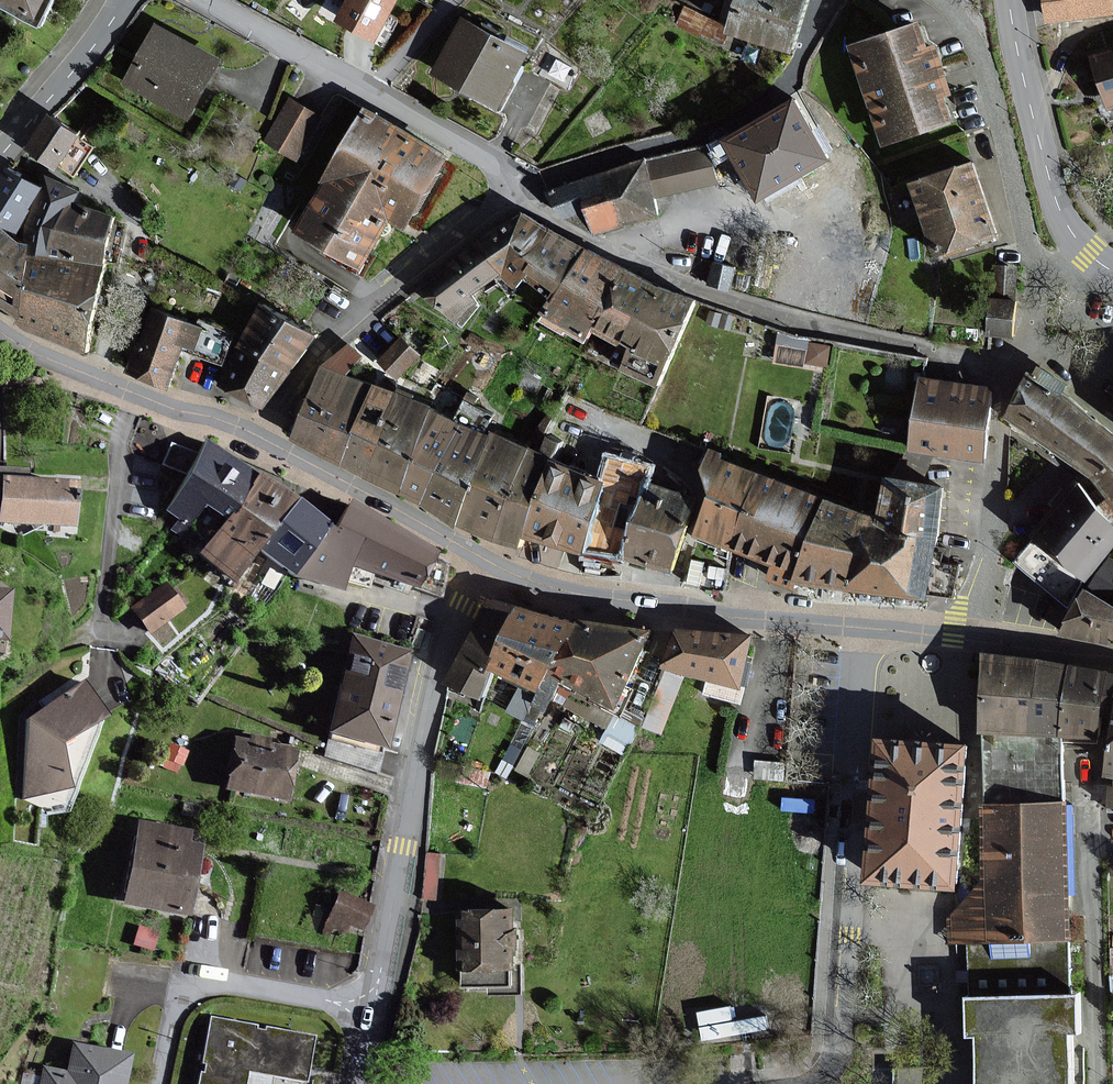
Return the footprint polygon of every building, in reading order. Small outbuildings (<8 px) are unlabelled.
[(43,22),(54,0),(0,0),(0,1),(43,22)] [(339,20),(374,38),(394,0),(350,0),(339,20)] [(730,30),(790,49),(805,0),(739,0),(730,30)] [(1049,22),(1112,14),(1112,6),(1112,5),(1112,0),(1046,0),(1049,22)] [(523,56),(463,22),(436,71),(495,104),(523,56)] [(927,50),(918,25),(851,47),(884,144),(951,122),(943,96),(950,93),(935,47),(927,50)] [(217,62),(155,29),(127,82),(188,115),(217,62)] [(1093,57),(1109,106),(1112,105),(1112,50),(1093,57)] [(829,159),(795,100),(724,140),(759,200),(829,159)] [(320,118),(290,101),(267,143),(298,159),(320,118)] [(443,156),(364,112),(295,235),(360,272),(388,222),(401,229),(443,156)] [(76,137),(49,118),(27,148),(55,167),(76,137)] [(723,179),(716,148),(650,164),(658,195),(723,179)] [(657,213),(641,162),(556,189),(563,214),(585,207),(594,233),(657,213)] [(995,235),(971,165),(913,185),(937,255),(995,235)] [(6,169),(0,180),(0,224),(13,232),(39,189),(6,169)] [(25,244),(29,244),(29,255),(43,257),(48,258),(66,203),(73,205),(78,194),(47,178),(27,224),(25,244)] [(102,267),(105,253),(113,215),(79,206),(73,205),(66,203),(48,258),(102,267)] [(502,273),(508,280),(515,289),(522,279),(524,274),(550,228),(521,212),(516,215),(480,243),(502,273)] [(19,317),(29,255),(29,244),(25,244),(20,243),(3,230),(0,228),(0,305),(19,317)] [(557,293),(582,246),(550,228),(524,274),(557,293)] [(422,287),(454,318),(477,302),(472,296),(502,273),(480,243),(479,244),(453,263),(422,287)] [(592,251),(582,246),(557,293),(544,315),(586,338),(593,325),(624,269),(592,251)] [(17,323),(51,337),(85,350),(95,298),(102,267),(48,258),(43,257),(29,255),(19,317),(17,323)] [(734,269),(715,264),(710,283),(728,288),(734,269)] [(1016,268),(996,267),(995,294),(1014,295),(1016,268)] [(693,300),(626,270),(624,269),(593,325),(662,363),(693,300)] [(1013,300),(992,299),(990,334),(1011,335),(1013,300)] [(308,336),(262,308),(238,348),(285,375),(308,336)] [(200,331),(154,315),(141,350),(135,348),(126,373),(166,388),(179,351),(191,355),(200,331)] [(419,355),(402,339),(380,361),(398,378),(419,355)] [(292,440),(340,466),(370,385),(347,378),(362,358),(350,346),(322,368),(310,396),(305,409),(292,440)] [(263,411),(285,375),(238,348),(217,383),(263,411)] [(1108,497),(1112,501),(1112,435),(1061,392),(1066,386),(1040,367),(1034,376),(1029,373),(1008,416),(1013,420),(1094,477),(1102,488),(1108,497)] [(958,384),(922,378),(911,449),(980,460),(984,436),(991,389),(958,384)] [(370,385),(340,466),(366,479),(396,394),(370,385)] [(430,407),(396,394),(366,479),(398,495),(428,410),(430,407)] [(428,410),(398,495),(422,504),(462,425),(428,410)] [(456,528),(456,526),(488,438),(462,425),(422,504),(456,528)] [(456,526),(493,539),(524,451),(488,438),(456,526)] [(197,507),(217,523),(250,475),(203,443),(196,455),(186,474),(166,511),(185,525),(197,507)] [(196,455),(170,445),(161,465),(186,474),(196,455)] [(709,450),(702,468),(709,496),(693,539),(735,554),(763,476),(764,474),(722,459),(723,455),(721,454),(709,450)] [(493,539),(518,548),(523,535),(547,466),(550,460),(524,451),(493,539)] [(584,546),(623,559),(651,483),(653,477),(614,463),(605,486),(584,546)] [(523,535),(581,555),(584,546),(605,486),(547,466),(523,535)] [(194,558),(232,584),(253,553),(287,502),(250,475),(217,523),(194,558)] [(768,566),(769,566),(795,576),(824,498),(763,476),(735,554),(768,566)] [(945,488),(886,478),(878,518),(935,539),(945,488)] [(0,481),(0,523),(66,528),(69,486),(0,481)] [(1112,546),(1112,525),(1096,510),(1076,481),(1033,536),(1035,538),(1082,580),(1112,546)] [(668,575),(695,498),(651,483),(623,559),(668,575)] [(1108,497),(1096,510),(1112,525),(1112,501),(1108,497)] [(824,498),(795,576),(848,587),(878,518),(824,498)] [(346,567),(411,594),(427,555),(397,534),(360,509),(347,501),(328,530),(349,544),(346,567)] [(288,577),(322,526),(287,502),(253,553),(288,577)] [(935,539),(878,518),(848,587),(924,599),(935,539)] [(349,544),(328,530),(322,526),(288,577),(333,594),(346,567),(349,544)] [(1082,580),(1035,538),(1015,561),(1068,607),(1082,580)] [(1109,559),(1085,588),(1112,604),(1112,562),(1109,559)] [(179,608),(163,586),(130,610),(147,632),(179,608)] [(1085,588),(1061,634),(1112,645),(1112,604),(1085,588)] [(446,682),(478,696),(489,669),(516,607),(490,600),(446,682)] [(548,672),(575,626),(516,607),(489,669),(538,689),(548,672)] [(615,707),(649,632),(579,619),(575,626),(548,672),(615,707)] [(668,669),(685,673),(740,687),(751,636),(722,633),(690,631),(678,630),(663,668),(668,669)] [(411,652),(356,638),(332,729),(387,744),(411,652)] [(982,733),(1029,735),(1037,661),(984,655),(981,683),(979,702),(976,733),(982,733)] [(1029,735),(1060,738),(1069,665),(1037,661),(1029,735)] [(1062,738),(1111,740),(1112,727),(1112,674),(1069,665),(1060,738),(1062,738)] [(661,733),(685,673),(668,669),(645,726),(661,733)] [(101,719),(77,684),(23,722),(22,799),(65,790),(55,746),(101,719)] [(1029,735),(982,733),(984,805),(1063,802),(1062,738),(1060,738),(1029,735)] [(958,890),(969,741),(873,734),(861,883),(958,890)] [(252,741),(238,738),(229,787),(289,798),(298,749),(269,743),(270,739),(253,736),(252,741)] [(1063,802),(984,805),(981,805),(983,878),(984,914),(948,915),(948,935),(949,943),(968,943),(969,997),(966,997),(967,1037),(975,1037),(976,1060),(976,1083),(1076,1083),(1073,991),(1072,938),(1067,802),(1063,802)] [(191,832),(141,821),(124,901),(187,914),(201,846),(189,843),(191,832)] [(369,909),(339,894),(325,922),(341,930),(345,922),(359,929),(369,909)] [(513,931),(512,910),(462,911),(464,983),(489,983),(489,993),(522,992),(521,931),(513,931)] [(312,1040),(208,1020),(196,1083),(242,1083),(245,1072),(304,1083),(312,1040)] [(71,1047),(65,1075),(41,1070),(38,1083),(121,1083),(126,1058),(71,1047)] [(976,1060),(949,1061),(895,1062),(895,1083),(976,1083),(976,1060)]
